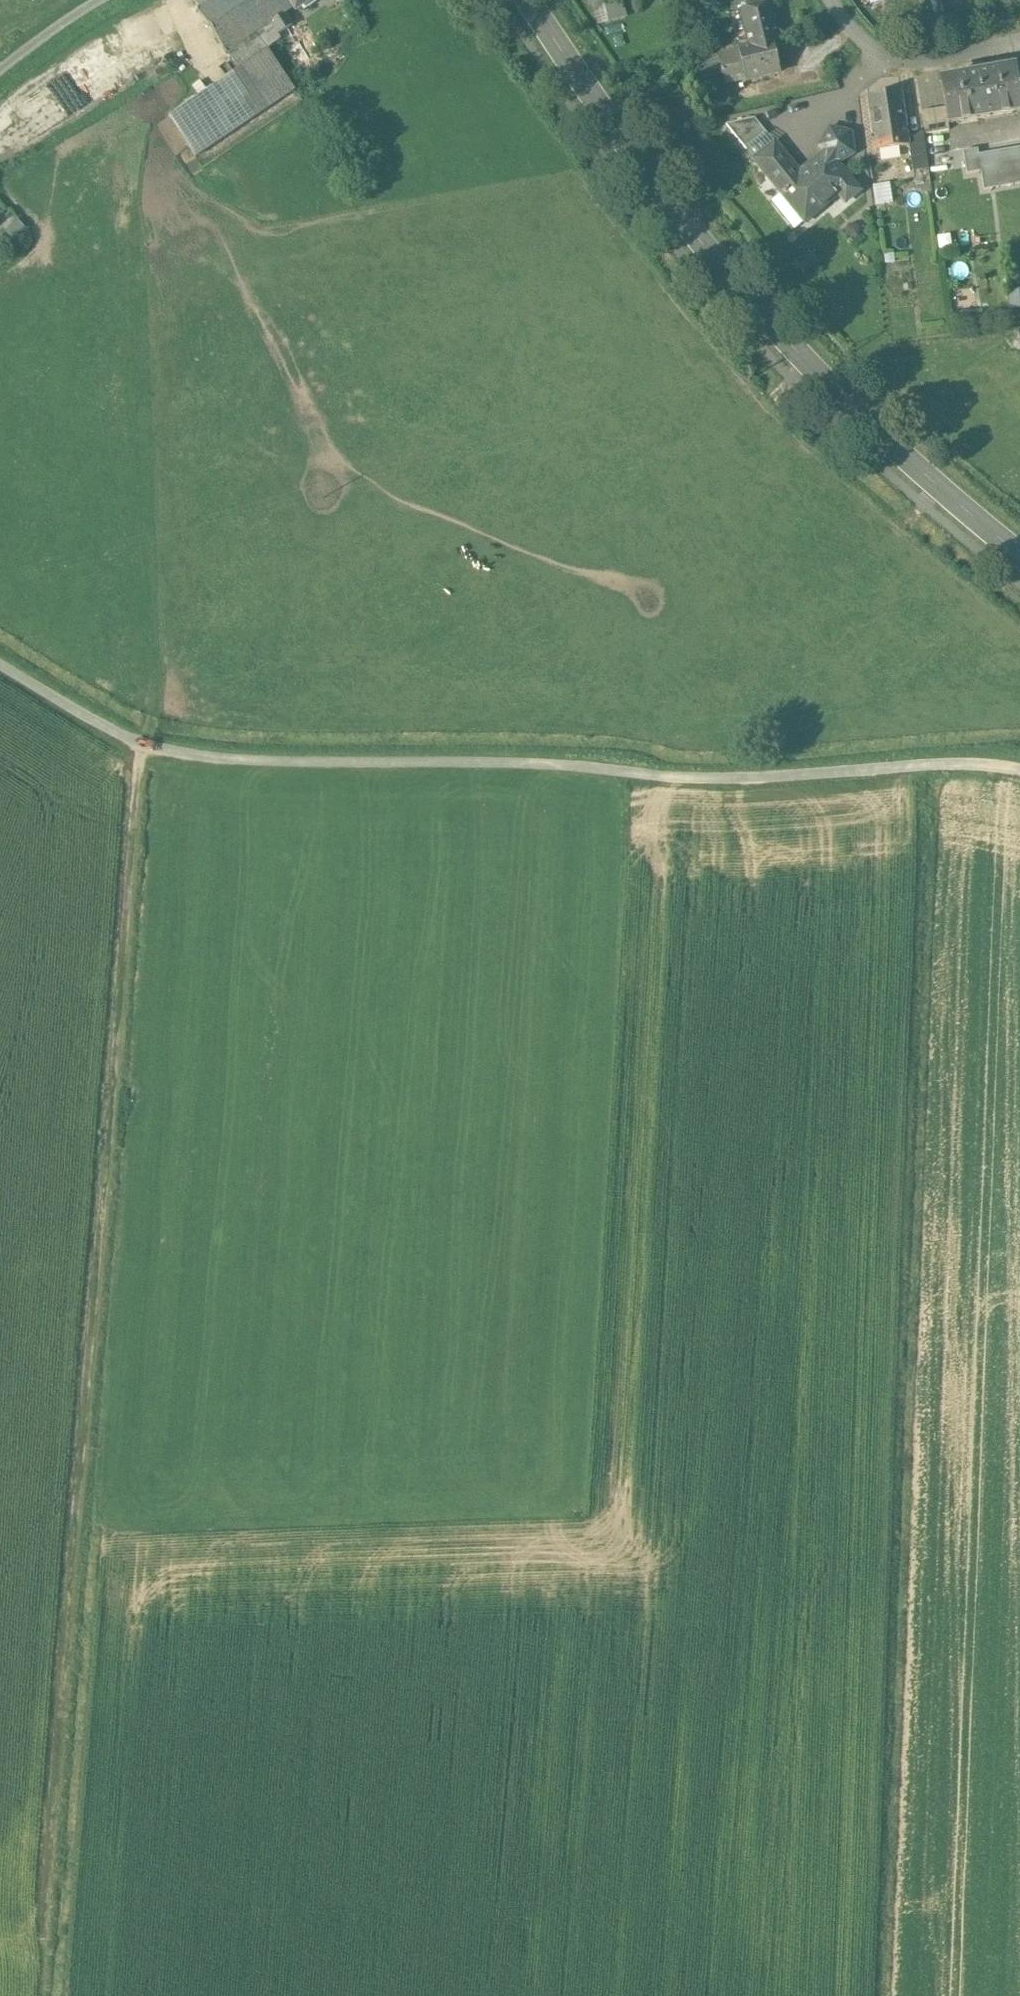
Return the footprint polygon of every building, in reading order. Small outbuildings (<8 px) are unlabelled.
[(200,9),(212,1),(212,0),(194,0),(200,9)] [(198,10),(227,54),(272,24),(287,14),(295,9),(290,0),(213,0),(212,1),(200,9),(198,10)] [(295,9),(297,11),(314,0),(290,0),(295,9)] [(748,10),(770,4),(771,7),(772,6),(771,0),(745,0),(748,10)] [(944,17),(964,13),(961,0),(940,0),(944,17)] [(748,10),(741,11),(750,48),(772,42),(773,44),(779,43),(771,7),(770,4),(748,10)] [(279,35),(294,24),(287,14),(272,24),(279,35)] [(272,24),(227,54),(239,71),(269,50),(283,41),(279,35),(272,24)] [(750,48),(718,55),(724,79),(745,74),(747,81),(780,73),(773,44),(772,42),(750,48)] [(239,71),(170,117),(197,157),(296,90),(269,50),(239,71)] [(941,83),(946,109),(949,125),(1019,112),(1019,104),(1014,70),(941,83)] [(725,84),(705,87),(707,99),(728,96),(725,84)] [(901,93),(869,98),(874,128),(906,123),(901,93)] [(946,109),(922,112),(924,134),(948,130),(949,130),(949,125),(946,109)] [(754,119),(726,126),(746,150),(767,135),(754,119)] [(906,123),(874,128),(877,151),(909,146),(908,137),(906,123)] [(852,133),(830,129),(819,148),(825,154),(827,152),(838,165),(855,155),(852,133)] [(948,130),(924,134),(926,149),(950,145),(948,130)] [(924,134),(908,137),(909,146),(913,172),(929,170),(926,149),(924,134)] [(825,154),(814,163),(816,167),(802,178),(775,144),(755,161),(783,195),(784,194),(785,196),(788,194),(808,218),(804,222),(805,223),(839,195),(846,203),(860,192),(838,165),(827,152),(825,154)] [(1010,146),(958,155),(961,171),(1013,162),(1010,146)] [(1009,307),(1019,307),(1019,287),(1009,287),(1009,307)]
